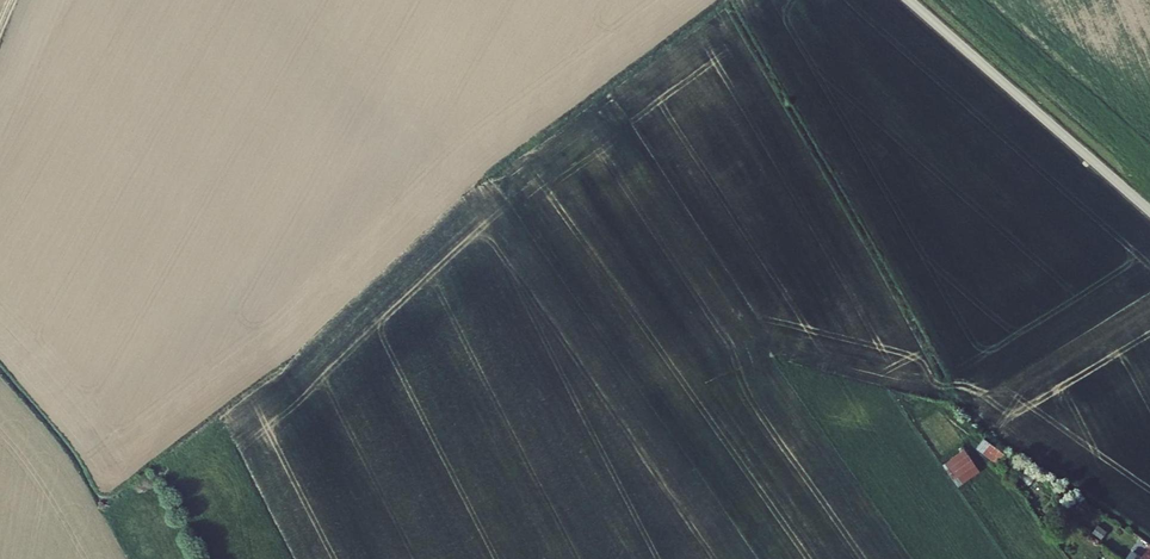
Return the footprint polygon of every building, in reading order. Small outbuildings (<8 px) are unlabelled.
[(995,461),(1002,453),(984,438),(977,447),(995,461)] [(965,448),(943,462),(958,485),(980,470),(965,448)]
